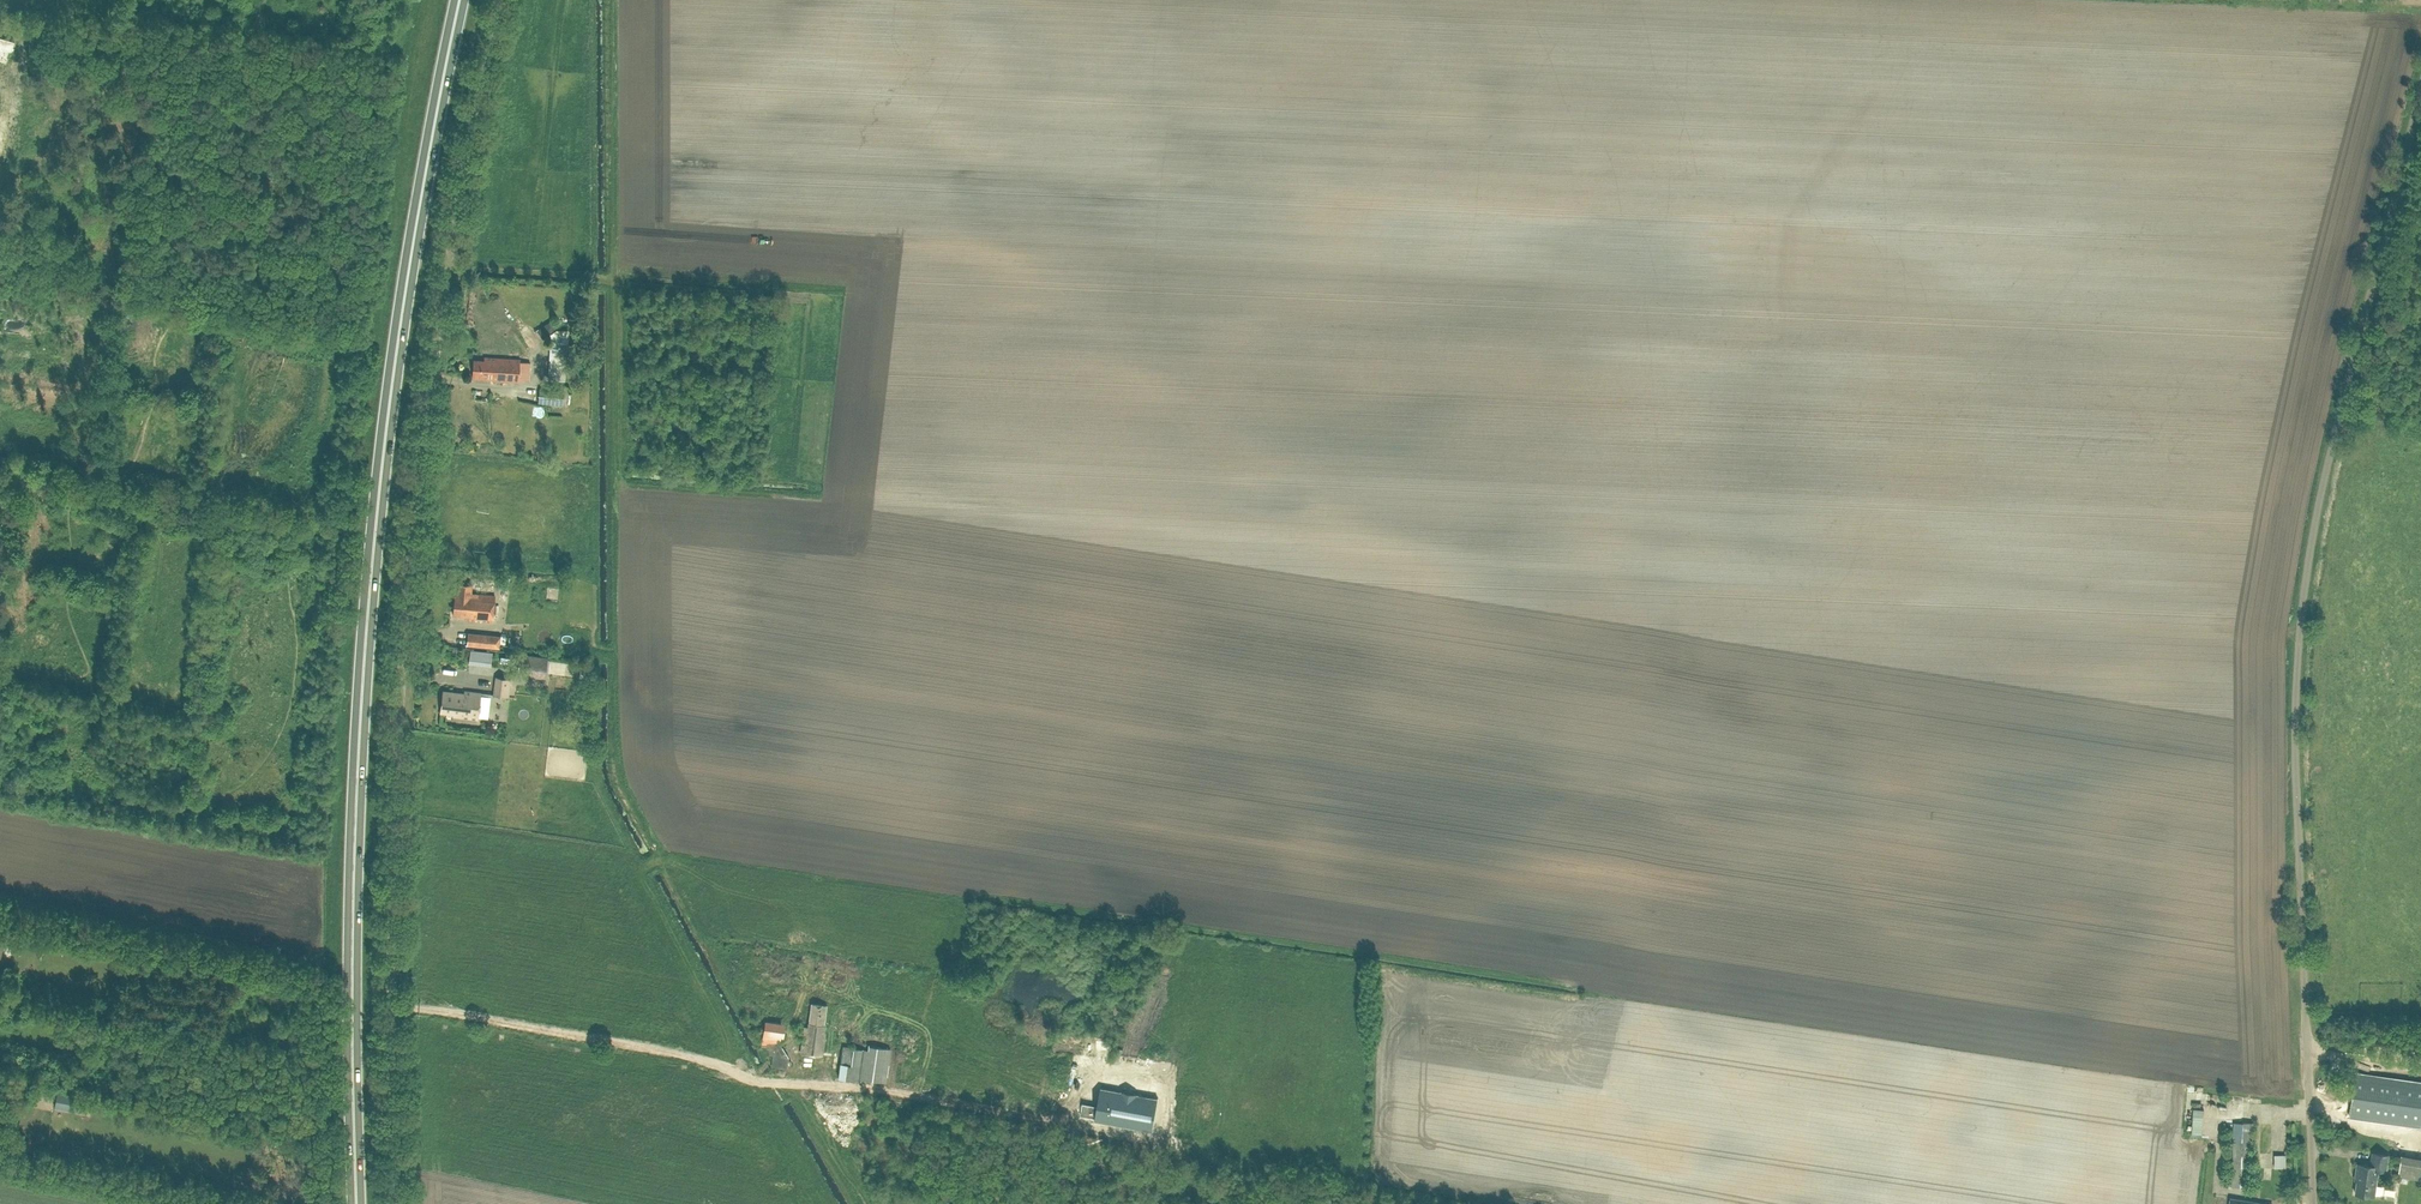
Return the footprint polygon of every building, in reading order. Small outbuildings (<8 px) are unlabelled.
[(11,50),(14,40),(0,36),(0,46),(11,50)] [(545,323),(554,318),(550,312),(542,318),(545,323)] [(550,350),(549,360),(548,379),(565,380),(566,351),(550,350)] [(530,361),(519,361),(520,358),(483,356),(483,360),(473,359),(472,377),(491,378),(491,379),(518,381),(518,379),(529,379),(530,361)] [(576,363),(576,376),(591,376),(591,363),(576,363)] [(552,403),(554,403),(561,404),(562,389),(553,388),(553,389),(539,388),(537,402),(552,403)] [(465,618),(491,620),(494,594),(470,592),(471,584),(459,582),(457,594),(454,594),(452,614),(465,615),(465,618)] [(479,633),(478,646),(499,648),(501,635),(479,633)] [(523,653),(520,674),(545,678),(546,672),(559,674),(561,658),(523,653)] [(508,696),(510,677),(495,676),(492,694),(508,696)] [(453,712),(453,715),(477,718),(480,690),(463,688),(463,691),(442,689),(440,710),(453,712)] [(764,1022),(763,1037),(784,1037),(784,1022),(764,1022)] [(2353,1119),(2420,1129),(2420,1084),(2359,1075),(2353,1119)] [(1124,1091),(1101,1087),(1094,1120),(1153,1130),(1159,1097),(1135,1093),(1136,1092),(1124,1090),(1124,1091)] [(57,1107),(78,1108),(78,1098),(57,1098),(57,1107)] [(2194,1121),(2194,1131),(2203,1131),(2203,1121),(2194,1121)] [(2252,1142),(2253,1122),(2227,1121),(2225,1141),(2227,1145),(2227,1159),(2226,1185),(2250,1187),(2251,1167),(2252,1167),(2252,1142)] [(2387,1170),(2389,1155),(2373,1153),(2371,1165),(2357,1163),(2356,1174),(2358,1174),(2355,1192),(2375,1195),(2378,1169),(2387,1170)]
